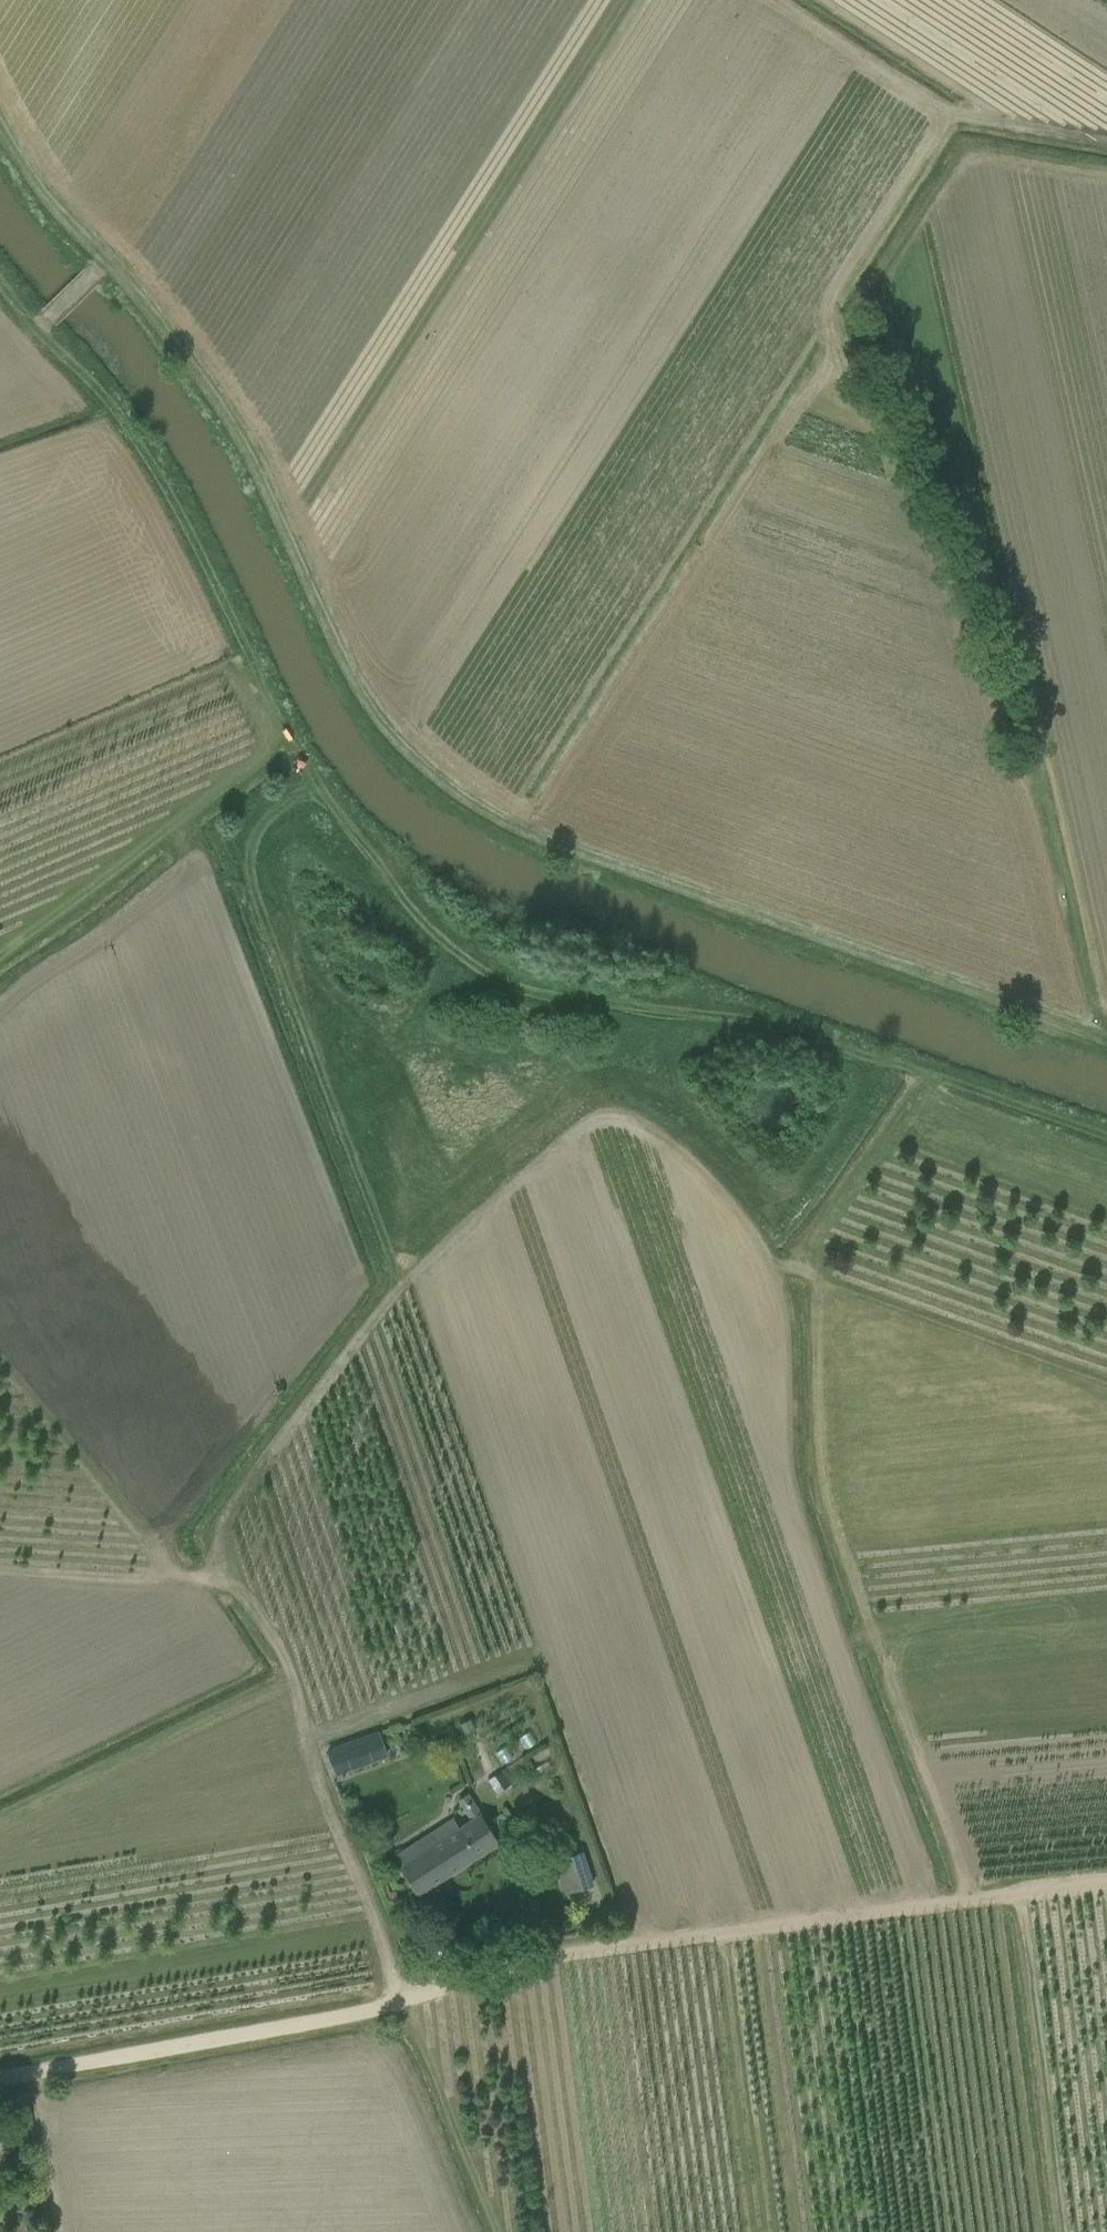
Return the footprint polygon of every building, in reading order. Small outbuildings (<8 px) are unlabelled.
[(470,1719),(460,1723),(465,1733),(474,1728),(470,1719)] [(327,1749),(336,1774),(388,1756),(380,1731),(327,1749)] [(500,1773),(489,1780),(497,1793),(508,1785),(500,1773)] [(498,1841),(486,1823),(467,1794),(458,1800),(470,1819),(459,1827),(452,1817),(396,1854),(403,1864),(400,1866),(418,1894),(498,1841)] [(581,1851),(553,1859),(564,1894),(591,1885),(581,1851)]
